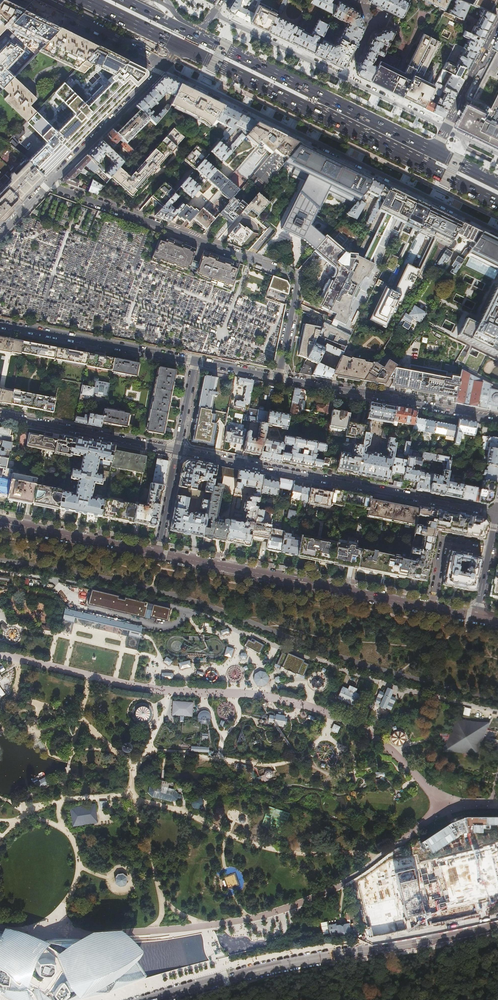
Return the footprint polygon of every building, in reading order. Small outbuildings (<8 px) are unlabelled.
[(7,27),(25,8),(8,0),(2,0),(0,2),(0,34),(7,27)] [(260,2),(261,0),(252,0),(248,8),(247,7),(242,5),(243,4),(244,5),(246,4),(247,2),(248,2),(249,0),(232,0),(229,4),(227,7),(228,8),(228,10),(240,16),(250,21),(260,2)] [(288,0),(283,0),(279,8),(283,10),(288,0)] [(338,5),(332,2),(333,0),(312,0),(311,3),(333,14),(338,5)] [(370,1),(379,6),(379,7),(381,7),(382,7),(383,8),(384,9),(385,9),(401,17),(409,2),(405,0),(370,0),(370,1)] [(445,10),(450,0),(426,0),(445,10)] [(470,3),(462,0),(455,0),(455,2),(456,2),(453,10),(451,9),(450,13),(463,19),(470,3)] [(474,5),(483,9),(491,12),(497,0),(477,0),(474,5)] [(358,12),(340,1),(339,3),(338,5),(333,14),(333,15),(337,17),(337,18),(340,20),(341,19),(347,23),(347,24),(346,27),(340,38),(355,45),(364,28),(361,21),(358,12)] [(276,15),(278,11),(260,2),(250,21),(268,30),(276,15)] [(25,8),(7,27),(15,35),(0,51),(0,84),(3,87),(13,77),(14,76),(6,68),(27,46),(35,54),(41,47),(61,26),(25,8)] [(491,12),(483,9),(479,15),(481,16),(475,26),(474,25),(470,33),(484,39),(497,15),(491,12)] [(453,47),(455,44),(462,29),(465,23),(466,20),(463,19),(450,13),(444,10),(431,37),(402,96),(423,107),(434,85),(431,83),(433,78),(434,75),(438,77),(443,68),(446,62),(448,58),(449,55),(453,47)] [(268,30),(291,41),(298,26),(276,15),(268,30)] [(291,41),(314,53),(319,43),(315,41),(315,40),(316,40),(318,40),(319,37),(319,35),(318,35),(319,34),(322,36),(325,30),(328,24),(319,19),(311,34),(303,30),(303,29),(298,26),(291,41)] [(81,36),(61,26),(41,47),(52,52),(51,55),(56,57),(57,55),(61,57),(70,61),(76,67),(60,83),(61,85),(63,82),(76,69),(99,45),(81,36)] [(392,36),(395,30),(390,28),(385,30),(375,33),(369,46),(365,54),(357,70),(357,71),(357,72),(357,73),(358,74),(366,79),(370,80),(377,66),(371,63),(372,61),(376,53),(382,56),(384,52),(385,50),(380,48),(383,43),(387,46),(389,42),(387,41),(388,39),(389,38),(390,39),(392,36)] [(484,39),(470,33),(465,30),(462,35),(469,39),(467,44),(466,43),(464,47),(477,53),(484,39)] [(377,66),(370,80),(386,88),(402,96),(431,37),(424,34),(409,64),(408,64),(404,72),(396,68),(400,60),(384,52),(382,56),(377,66)] [(350,57),(355,45),(340,38),(339,38),(337,41),(338,42),(339,43),(338,45),(339,47),(337,48),(336,48),(335,45),(333,44),(332,44),(333,44),(324,39),(324,40),(323,39),(323,40),(322,40),(320,40),(319,43),(314,53),(324,58),(325,59),(326,60),(328,60),(329,60),(344,67),(345,67),(350,57)] [(117,54),(99,45),(76,69),(84,72),(93,63),(103,68),(114,73),(116,71),(116,72),(128,60),(121,56),(117,54)] [(469,69),(477,53),(464,47),(462,47),(460,51),(463,52),(462,55),(461,55),(461,54),(460,54),(460,55),(459,55),(458,57),(459,57),(459,58),(459,59),(460,59),(457,63),(469,69)] [(493,62),(491,66),(485,79),(477,93),(472,103),(467,112),(461,125),(470,130),(470,131),(475,134),(481,137),(482,135),(495,142),(497,143),(497,53),(493,62)] [(145,68),(128,60),(116,72),(116,71),(114,73),(85,103),(82,106),(80,105),(78,107),(79,109),(96,126),(146,75),(147,73),(147,72),(147,71),(147,70),(146,69),(145,69),(145,68)] [(463,79),(469,69),(457,63),(456,65),(457,66),(456,69),(454,69),(453,69),(453,68),(453,66),(453,65),(446,62),(443,68),(447,71),(452,73),(463,79)] [(438,77),(436,82),(441,84),(447,71),(443,68),(438,77)] [(457,92),(463,79),(452,73),(445,86),(457,92)] [(13,77),(3,87),(9,93),(5,98),(14,107),(28,120),(36,111),(30,105),(36,99),(28,92),(13,77)] [(175,97),(181,85),(176,83),(177,82),(169,78),(169,79),(165,78),(161,81),(161,80),(153,89),(136,106),(140,110),(150,120),(155,125),(169,109),(171,106),(169,104),(167,104),(156,117),(155,117),(152,115),(152,114),(153,113),(152,112),(151,113),(149,110),(150,109),(151,109),(156,104),(158,105),(159,103),(158,102),(167,94),(167,95),(168,95),(168,94),(175,97)] [(63,82),(61,85),(54,92),(61,99),(74,111),(74,112),(74,113),(79,109),(78,107),(80,105),(82,106),(85,103),(77,95),(63,82)] [(434,85),(423,107),(433,111),(439,98),(443,90),(445,86),(441,84),(436,82),(434,85)] [(194,92),(181,85),(175,97),(171,106),(205,121),(212,127),(225,107),(220,105),(212,101),(194,92)] [(445,86),(443,90),(445,91),(442,99),(439,98),(433,111),(438,114),(444,117),(447,110),(457,92),(445,86)] [(229,109),(225,107),(212,127),(213,127),(213,128),(215,126),(216,128),(216,127),(217,126),(216,125),(218,122),(229,127),(226,130),(226,129),(223,134),(226,135),(243,116),(238,114),(234,112),(229,109)] [(38,151),(29,160),(46,176),(54,167),(83,138),(96,126),(79,109),(74,113),(66,121),(58,130),(47,141),(38,151)] [(150,120),(140,110),(133,117),(128,122),(122,128),(117,134),(127,144),(139,132),(150,120)] [(36,111),(28,120),(27,121),(47,141),(58,130),(57,129),(56,130),(36,111)] [(228,149),(220,142),(211,152),(223,162),(246,136),(258,123),(254,121),(250,120),(246,118),(243,116),(226,135),(223,138),(226,140),(238,127),(238,125),(241,127),(240,128),(238,131),(240,133),(243,131),(244,131),(242,134),(228,149)] [(259,122),(258,123),(246,136),(257,146),(260,143),(271,130),(265,127),(266,126),(263,124),(259,122)] [(6,131),(12,137),(12,136),(13,135),(7,129),(6,130),(3,127),(2,128),(5,132),(6,131)] [(25,132),(20,128),(14,135),(18,139),(25,133),(25,132)] [(119,168),(111,178),(117,183),(133,197),(153,173),(154,174),(157,171),(159,169),(158,168),(172,152),(173,153),(175,150),(178,147),(177,146),(185,137),(174,128),(130,177),(119,168)] [(117,134),(113,130),(101,141),(111,150),(113,148),(114,148),(116,146),(116,145),(121,140),(123,142),(121,144),(121,146),(128,153),(124,157),(121,154),(119,154),(117,156),(124,163),(134,151),(127,144),(117,134)] [(271,130),(260,143),(272,153),(286,137),(271,130)] [(12,137),(7,141),(14,147),(19,142),(12,136),(12,137)] [(293,141),(286,137),(272,153),(250,178),(249,179),(249,180),(261,190),(263,187),(283,165),(283,164),(300,144),(293,141)] [(101,141),(87,156),(110,179),(111,178),(119,168),(124,163),(117,156),(111,150),(101,141)] [(312,248),(315,250),(316,250),(322,242),(324,240),(325,239),(324,238),(323,239),(322,237),(323,237),(321,235),(321,236),(319,235),(320,234),(319,233),(318,234),(317,233),(317,232),(316,231),(315,232),(314,231),(315,230),(314,229),(313,230),(311,229),(312,228),(310,226),(315,215),(328,190),(356,204),(358,201),(366,192),(372,180),(328,158),(314,151),(300,144),(283,164),(294,169),(292,174),(305,180),(281,229),(287,232),(302,239),(303,240),(304,239),(306,240),(305,241),(306,242),(307,241),(308,242),(307,243),(308,244),(309,243),(311,245),(310,246),(311,247),(312,246),(313,247),(312,248)] [(208,156),(195,147),(183,161),(196,169),(204,160),(208,156)] [(87,156),(74,168),(81,172),(87,176),(89,173),(84,168),(86,166),(94,172),(96,170),(108,182),(110,179),(87,156)] [(16,173),(13,175),(11,172),(1,182),(5,186),(0,191),(0,223),(7,217),(32,190),(46,176),(29,160),(16,173)] [(204,160),(196,169),(208,180),(216,170),(204,160)] [(224,162),(218,168),(228,177),(234,171),(224,162)] [(89,192),(97,195),(104,187),(94,181),(93,180),(90,188),(84,185),(83,187),(79,186),(79,185),(78,184),(79,182),(74,178),(81,172),(74,168),(63,179),(64,182),(71,185),(89,192)] [(216,170),(208,180),(219,190),(228,180),(228,179),(217,170),(216,170)] [(94,181),(104,187),(106,184),(96,177),(94,181)] [(201,188),(189,178),(178,190),(179,191),(182,194),(184,192),(180,189),(181,188),(192,197),(201,188)] [(228,180),(219,190),(231,200),(236,195),(240,190),(228,180)] [(376,181),(372,180),(366,192),(358,201),(356,204),(347,214),(356,220),(365,204),(366,201),(365,201),(367,197),(369,193),(370,194),(369,196),(369,197),(372,198),(373,198),(374,196),(378,198),(377,200),(364,227),(369,230),(389,188),(385,186),(381,184),(376,181)] [(175,193),(163,185),(151,198),(158,203),(164,206),(175,193)] [(400,193),(389,188),(369,230),(356,256),(330,311),(333,313),(332,315),(331,317),(337,320),(343,324),(350,310),(346,308),(363,275),(367,277),(373,264),(369,261),(391,217),(393,218),(405,224),(415,201),(406,196),(400,193)] [(178,190),(175,193),(164,206),(155,216),(162,219),(171,222),(176,217),(185,206),(182,204),(178,208),(176,210),(175,210),(174,211),(170,208),(170,206),(173,203),(174,203),(179,197),(176,195),(179,191),(178,190)] [(254,198),(250,203),(244,210),(248,213),(251,209),(255,213),(258,216),(269,204),(258,194),(254,198)] [(236,195),(231,200),(220,213),(226,219),(232,224),(244,210),(250,203),(244,198),(242,200),(236,195)] [(429,208),(415,201),(405,224),(419,230),(429,208)] [(185,206),(176,217),(179,220),(180,218),(182,220),(184,222),(185,220),(189,224),(194,219),(199,212),(196,209),(195,210),(191,206),(189,208),(186,205),(185,206)] [(215,219),(202,208),(199,212),(194,219),(200,224),(206,229),(215,219)] [(462,224),(429,208),(419,230),(432,237),(416,269),(416,268),(416,269),(407,264),(395,290),(386,286),(370,319),(382,325),(385,327),(393,311),(395,312),(397,307),(395,306),(397,302),(400,304),(404,295),(408,287),(410,288),(412,283),(416,275),(426,281),(437,263),(444,253),(446,249),(448,247),(449,246),(462,224)] [(239,243),(240,242),(242,243),(243,241),(244,242),(252,233),(245,227),(244,229),(238,224),(228,236),(232,240),(233,238),(236,240),(239,243)] [(475,231),(462,224),(449,246),(448,247),(451,249),(454,249),(457,244),(456,240),(459,236),(463,238),(462,240),(466,242),(467,240),(471,242),(468,247),(467,247),(467,248),(465,248),(461,255),(461,256),(465,258),(467,255),(480,234),(481,233),(475,231)] [(480,234),(467,255),(481,262),(496,269),(497,270),(497,243),(489,238),(480,234)] [(166,245),(169,238),(162,235),(159,243),(166,245)] [(179,241),(169,237),(169,238),(166,245),(159,243),(158,242),(151,262),(181,273),(184,266),(185,263),(186,261),(192,246),(179,241)] [(330,311),(356,256),(348,255),(347,254),(345,254),(345,253),(344,253),(326,238),(325,239),(324,240),(322,242),(316,250),(326,258),(333,264),(334,266),(335,267),(336,268),(337,270),(337,271),(337,272),(337,273),(336,274),(328,292),(321,307),(330,311)] [(29,257),(28,243),(26,243),(26,241),(18,242),(18,252),(17,252),(17,258),(29,257)] [(191,269),(188,276),(219,287),(226,268),(225,267),(218,265),(221,257),(211,253),(198,248),(193,264),(191,269)] [(452,253),(446,249),(444,253),(437,263),(441,266),(444,261),(446,262),(452,253)] [(454,275),(464,260),(458,256),(452,266),(453,267),(450,272),(454,275)] [(228,260),(221,257),(218,265),(225,267),(228,260)] [(482,289),(484,282),(464,275),(462,281),(470,284),(469,285),(482,289)] [(275,290),(288,295),(290,286),(287,281),(279,278),(275,290)] [(477,325),(466,319),(458,336),(497,356),(497,282),(477,325)] [(406,313),(399,324),(408,330),(411,325),(410,324),(413,318),(416,320),(420,322),(421,322),(423,319),(422,319),(426,313),(414,305),(408,315),(406,313)] [(337,320),(331,317),(328,323),(332,325),(334,326),(337,320)] [(455,338),(457,333),(452,331),(455,324),(445,319),(441,329),(446,331),(445,334),(455,338)] [(328,323),(325,321),(323,325),(322,327),(318,336),(329,340),(343,346),(346,347),(352,335),(334,326),(332,325),(328,323)] [(307,358),(318,336),(322,327),(305,324),(302,339),(299,351),(298,356),(303,357),(307,358)] [(324,350),(327,344),(329,340),(318,336),(307,358),(318,364),(319,361),(320,359),(321,357),(320,356),(319,357),(318,356),(320,353),(322,354),(323,353),(325,350),(324,350)] [(16,353),(21,354),(21,353),(23,342),(17,341),(9,339),(6,338),(5,338),(0,337),(0,350),(16,353)] [(29,343),(23,342),(21,353),(54,359),(56,348),(43,345),(29,343)] [(342,356),(346,347),(343,346),(341,350),(339,349),(340,348),(334,346),(334,347),(327,344),(324,350),(325,350),(323,353),(326,355),(326,357),(324,361),(337,366),(340,359),(342,356)] [(463,364),(469,353),(482,360),(484,354),(469,347),(467,352),(462,349),(456,361),(463,364)] [(62,349),(56,348),(54,359),(77,364),(87,365),(89,354),(84,353),(66,350),(62,349)] [(89,354),(87,365),(86,366),(112,371),(114,359),(109,358),(104,357),(97,355),(89,354)] [(354,360),(342,356),(340,359),(337,366),(333,374),(349,378),(363,381),(374,364),(374,363),(373,362),(373,363),(354,360)] [(129,361),(114,359),(112,371),(112,372),(136,377),(139,364),(129,361)] [(384,367),(375,362),(375,364),(374,364),(363,381),(370,382),(371,381),(374,383),(376,383),(384,385),(389,378),(395,368),(397,365),(389,359),(384,367)] [(333,374),(337,366),(324,361),(324,362),(322,362),(319,361),(318,364),(315,369),(312,375),(331,379),(333,374)] [(304,364),(299,373),(312,375),(315,369),(304,364)] [(395,368),(389,378),(394,379),(391,385),(399,387),(419,391),(419,389),(429,391),(448,395),(456,396),(459,381),(458,380),(459,378),(452,377),(451,379),(445,378),(447,371),(408,364),(407,371),(395,368)] [(176,370),(160,367),(147,431),(163,434),(165,427),(169,404),(173,383),(176,370)] [(466,405),(477,407),(482,383),(482,380),(475,377),(461,370),(459,381),(456,396),(455,403),(466,405)] [(202,392),(199,408),(212,410),(215,396),(217,396),(218,393),(215,392),(218,378),(213,377),(206,375),(202,392)] [(254,380),(239,377),(237,385),(246,386),(243,401),(236,400),(235,406),(243,408),(243,411),(248,412),(248,408),(252,389),(254,380)] [(496,390),(490,389),(491,385),(482,380),(482,383),(477,407),(493,410),(497,411),(497,390),(496,390)] [(96,381),(95,388),(108,391),(109,384),(96,381)] [(274,384),(267,382),(265,391),(266,391),(264,399),(271,400),(273,393),(274,384)] [(95,388),(82,386),(82,387),(82,388),(79,401),(83,402),(84,395),(93,397),(94,395),(95,388)] [(108,391),(95,388),(94,395),(107,397),(108,391)] [(298,388),(295,388),(290,414),(297,416),(299,404),(300,399),(304,400),(305,399),(306,397),(305,396),(300,395),(301,389),(298,388)] [(11,404),(14,392),(2,390),(2,389),(0,389),(0,402),(11,404)] [(14,392),(11,404),(24,407),(46,411),(53,413),(56,399),(14,391),(14,392)] [(383,405),(370,402),(369,410),(371,411),(371,413),(368,413),(367,419),(392,423),(392,421),(393,417),(391,417),(392,414),(394,415),(395,407),(383,405)] [(325,413),(327,406),(323,405),(319,404),(318,405),(317,410),(318,411),(325,413)] [(248,412),(246,420),(250,421),(259,423),(267,424),(269,412),(264,411),(264,409),(263,406),(261,406),(259,408),(258,410),(248,408),(248,412)] [(406,409),(395,407),(394,415),(393,417),(392,421),(401,423),(402,422),(404,423),(405,423),(405,424),(414,425),(415,417),(416,411),(406,409)] [(103,416),(102,423),(115,425),(127,427),(129,414),(104,409),(103,416)] [(358,411),(351,409),(350,414),(347,429),(344,442),(349,443),(351,438),(358,439),(357,441),(352,441),(351,444),(362,446),(364,433),(365,430),(366,425),(358,424),(350,422),(350,421),(351,421),(351,417),(356,418),(358,411)] [(269,410),(269,412),(267,424),(287,428),(290,414),(281,413),(269,410)] [(333,410),(330,426),(333,426),(333,428),(343,430),(343,429),(347,429),(350,414),(346,413),(347,412),(344,411),(342,411),(340,411),(340,412),(333,410)] [(77,413),(75,422),(88,425),(89,416),(85,415),(84,418),(78,416),(79,414),(77,413)] [(89,416),(88,425),(101,427),(102,423),(103,416),(90,414),(89,416)] [(421,418),(415,417),(414,425),(413,429),(423,432),(426,419),(421,418)] [(432,420),(426,419),(423,432),(434,434),(436,421),(432,420)] [(458,425),(455,438),(454,444),(459,445),(461,433),(474,436),(475,430),(476,422),(468,421),(459,419),(458,425)] [(436,421),(434,434),(445,436),(447,423),(443,422),(436,421)] [(266,427),(267,424),(259,423),(257,434),(258,434),(257,437),(256,437),(257,438),(255,439),(254,439),(253,438),(252,438),(252,439),(249,436),(250,435),(250,433),(250,432),(250,431),(249,431),(248,431),(244,452),(252,453),(261,455),(264,438),(264,436),(266,427)] [(447,423),(445,436),(455,438),(458,425),(454,425),(447,423)] [(228,425),(228,426),(228,428),(227,432),(225,440),(225,441),(234,443),(241,444),(244,431),(239,430),(239,429),(238,428),(237,428),(235,427),(235,426),(228,425)] [(13,443),(15,430),(8,429),(0,427),(0,440),(12,443),(13,443)] [(390,432),(383,431),(382,437),(389,439),(387,449),(388,453),(389,453),(388,457),(380,455),(380,454),(374,453),(373,454),(365,452),(366,448),(369,445),(371,434),(364,433),(362,446),(356,474),(374,478),(388,480),(390,474),(393,457),(395,444),(393,443),(394,439),(393,439),(389,438),(390,432)] [(73,437),(63,435),(62,440),(44,436),(30,434),(27,446),(43,449),(41,460),(37,479),(32,503),(46,506),(59,508),(62,494),(63,491),(63,489),(43,484),(43,483),(42,482),(44,474),(43,472),(46,458),(62,461),(62,459),(69,460),(70,455),(73,437)] [(322,466),(323,458),(326,446),(326,444),(286,436),(284,442),(283,450),(282,455),(281,460),(302,465),(321,468),(322,466)] [(496,437),(489,436),(488,437),(486,436),(485,442),(487,442),(487,447),(497,449),(497,438),(496,437)] [(94,441),(73,437),(70,455),(79,456),(79,455),(84,455),(80,471),(73,470),(71,479),(79,480),(75,496),(71,495),(72,493),(63,491),(62,494),(59,508),(81,513),(101,517),(104,500),(95,498),(95,500),(91,499),(93,488),(106,491),(110,472),(97,469),(99,458),(103,459),(102,461),(112,463),(114,450),(115,446),(94,441)] [(283,450),(284,442),(264,438),(261,455),(260,459),(275,462),(280,463),(281,460),(282,455),(279,455),(280,450),(283,450)] [(0,440),(0,449),(11,451),(12,443),(0,440)] [(396,458),(393,457),(390,474),(395,475),(395,473),(399,474),(402,475),(401,479),(403,480),(409,449),(410,442),(406,441),(403,454),(399,453),(399,454),(398,454),(397,454),(396,458)] [(356,474),(362,446),(351,444),(349,443),(344,442),(342,442),(340,448),(338,461),(336,469),(336,470),(348,472),(356,474)] [(487,447),(483,446),(482,449),(489,450),(488,452),(483,451),(482,456),(487,457),(486,464),(497,466),(497,449),(487,447)] [(11,451),(0,449),(0,457),(8,459),(9,459),(10,454),(11,451)] [(409,449),(403,480),(409,481),(417,482),(419,471),(416,470),(416,471),(412,470),(413,465),(414,465),(414,464),(421,465),(422,459),(411,457),(413,450),(409,449)] [(131,454),(114,450),(112,463),(111,467),(143,473),(146,457),(131,454)] [(430,454),(423,452),(422,458),(436,461),(437,455),(430,454)] [(162,455),(158,454),(153,484),(151,483),(147,504),(145,505),(137,503),(133,522),(142,524),(148,525),(148,526),(154,527),(154,526),(155,526),(168,461),(165,456),(162,455)] [(441,456),(437,455),(436,461),(444,463),(441,476),(438,476),(438,475),(433,474),(430,493),(444,496),(447,481),(451,460),(448,460),(449,457),(441,456)] [(0,457),(0,468),(6,469),(8,459),(0,457)] [(323,458),(322,466),(328,467),(336,469),(338,461),(323,458)] [(215,476),(217,466),(188,460),(183,463),(179,487),(185,488),(186,485),(190,486),(190,489),(193,489),(196,490),(197,485),(196,485),(196,481),(198,472),(199,473),(200,474),(201,474),(201,477),(200,477),(200,479),(201,480),(207,482),(205,492),(211,493),(212,487),(214,482),(214,480),(211,479),(212,475),(215,476)] [(483,463),(482,470),(484,470),(483,474),(482,474),(481,480),(482,480),(496,483),(497,474),(497,466),(486,464),(483,463)] [(239,470),(217,466),(215,476),(214,480),(214,482),(216,482),(215,487),(212,487),(211,493),(202,537),(215,539),(225,541),(229,519),(225,518),(224,520),(223,519),(223,520),(216,519),(223,485),(221,485),(223,476),(237,479),(239,470)] [(7,469),(5,479),(0,478),(0,493),(9,494),(13,474),(13,470),(7,469)] [(263,475),(239,470),(237,479),(240,480),(240,483),(236,483),(235,489),(240,489),(242,489),(242,486),(252,488),(254,487),(256,490),(255,493),(254,493),(253,493),(252,497),(259,498),(260,493),(262,479),(263,475)] [(419,471),(417,482),(416,490),(430,493),(433,474),(425,473),(425,472),(424,471),(421,470),(419,471)] [(37,479),(13,474),(9,494),(8,498),(21,501),(32,503),(37,479)] [(294,481),(281,478),(280,483),(278,493),(282,494),(283,489),(286,489),(292,491),(294,485),(294,483),(294,481)] [(267,480),(262,479),(260,493),(268,494),(271,481),(267,480)] [(454,483),(447,481),(444,496),(462,499),(464,485),(465,479),(463,479),(462,481),(461,484),(456,483),(456,481),(454,481),(454,483)] [(494,492),(496,483),(482,480),(480,488),(480,489),(494,492)] [(276,482),(271,481),(268,494),(277,496),(278,493),(280,483),(276,482)] [(294,485),(292,491),(291,499),(299,500),(302,487),(298,486),(294,485)] [(462,499),(477,502),(480,489),(480,488),(464,485),(462,499)] [(185,488),(179,487),(170,530),(186,534),(202,537),(211,493),(205,492),(204,492),(200,509),(206,510),(205,512),(204,513),(204,514),(195,512),(193,513),(188,513),(187,511),(189,499),(190,499),(193,489),(190,489),(185,488)] [(306,488),(302,487),(299,500),(308,502),(311,489),(306,488)] [(311,489),(308,502),(308,503),(330,507),(330,506),(331,506),(332,504),(343,507),(346,491),(333,489),(332,493),(323,491),(323,490),(321,490),(319,489),(319,490),(311,488),(311,489)] [(493,500),(494,492),(480,489),(477,502),(487,504),(493,500)] [(343,507),(341,520),(341,521),(353,523),(353,522),(357,506),(366,508),(366,509),(368,510),(367,515),(416,525),(416,524),(418,516),(419,509),(408,507),(408,506),(404,505),(404,506),(394,504),(388,502),(384,501),(384,502),(371,499),(371,496),(360,494),(346,491),(343,507)] [(229,519),(225,541),(237,544),(249,546),(251,536),(256,509),(259,498),(252,497),(249,496),(248,500),(246,500),(245,500),(245,503),(244,503),(243,508),(244,508),(243,511),(244,511),(246,512),(245,518),(246,519),(245,522),(243,523),(242,523),(241,523),(240,522),(238,523),(234,522),(235,521),(229,519)] [(104,500),(101,517),(116,520),(133,523),(133,522),(137,503),(137,502),(135,502),(135,504),(105,498),(104,500)] [(419,506),(419,509),(418,516),(424,517),(433,519),(432,523),(425,521),(424,526),(416,524),(416,525),(414,534),(421,535),(422,537),(420,549),(412,547),(410,554),(419,556),(418,559),(417,559),(416,559),(415,560),(414,560),(414,561),(409,560),(406,577),(425,581),(427,571),(428,571),(429,568),(429,565),(429,563),(432,553),(431,553),(432,551),(433,547),(433,545),(435,536),(436,530),(441,531),(442,532),(447,533),(448,533),(451,533),(451,534),(452,534),(459,536),(459,535),(460,535),(461,535),(463,536),(464,537),(469,538),(470,537),(477,538),(477,539),(483,540),(484,540),(485,540),(488,524),(485,519),(419,506)] [(256,509),(251,536),(260,538),(269,540),(271,529),(271,525),(262,523),(264,511),(256,509)] [(296,512),(289,510),(287,519),(295,520),(296,512)] [(363,535),(365,525),(358,524),(356,534),(363,535)] [(271,529),(269,540),(267,549),(274,551),(280,552),(284,532),(281,531),(281,530),(274,529),(271,529)] [(292,534),(284,532),(280,552),(290,554),(298,555),(301,538),(292,537),(292,534)] [(301,538),(298,555),(297,556),(315,559),(332,563),(332,562),(336,543),(336,542),(302,535),(301,538)] [(336,543),(332,562),(337,563),(337,564),(344,565),(348,566),(353,567),(353,566),(357,567),(361,549),(355,548),(357,539),(348,537),(346,546),(338,544),(338,543),(336,543)] [(361,549),(357,567),(357,568),(385,573),(406,577),(409,560),(409,559),(398,557),(398,555),(395,555),(394,556),(376,552),(377,551),(373,550),(373,552),(361,549)] [(444,578),(443,585),(458,588),(475,591),(482,557),(476,556),(476,555),(471,554),(471,553),(460,551),(460,552),(451,550),(451,551),(449,550),(448,556),(443,578),(444,578)] [(39,591),(40,583),(20,580),(19,588),(39,591)] [(147,604),(91,590),(88,604),(144,617),(147,604)] [(153,606),(151,617),(167,620),(169,609),(153,606)] [(135,626),(65,609),(63,615),(75,618),(129,631),(141,633),(142,628),(135,626)] [(62,621),(60,631),(71,634),(73,624),(128,636),(128,637),(125,647),(136,650),(139,640),(140,636),(141,633),(129,631),(75,618),(63,615),(62,621)] [(8,640),(17,640),(17,632),(8,631),(8,640)] [(249,640),(245,646),(259,654),(264,646),(252,639),(251,641),(249,640)] [(234,649),(227,647),(224,656),(231,658),(234,649)] [(282,653),(276,666),(297,675),(298,674),(303,676),(308,665),(303,663),(304,660),(289,653),(288,656),(282,653)] [(167,657),(164,661),(169,665),(172,661),(167,657)] [(191,661),(180,663),(181,669),(192,667),(191,661)] [(267,683),(268,678),(265,673),(260,672),(255,674),(254,680),(257,684),(262,686),(267,683)] [(338,698),(340,699),(353,705),(355,706),(359,696),(354,694),(355,690),(350,688),(348,691),(342,689),(338,698)] [(383,709),(386,710),(392,697),(396,699),(398,693),(388,689),(386,694),(381,693),(376,706),(379,707),(380,708),(382,709),(383,709)] [(353,705),(340,699),(337,705),(350,710),(353,705)] [(194,702),(173,700),(171,716),(193,718),(194,702)] [(145,704),(140,704),(137,705),(135,708),(133,712),(133,717),(135,720),(137,722),(141,724),(145,724),(149,722),(152,719),(153,715),(153,711),(151,707),(149,705),(145,704)] [(203,724),(204,724),(205,724),(207,724),(208,723),(209,722),(210,721),(210,720),(211,719),(211,717),(210,716),(210,715),(209,714),(208,713),(207,712),(206,711),(204,711),(203,711),(202,712),(200,713),(199,713),(198,715),(198,716),(198,717),(198,719),(198,720),(198,721),(199,722),(200,723),(201,723),(201,724),(203,724)] [(276,716),(269,715),(268,718),(268,722),(274,723),(274,726),(283,727),(284,725),(286,725),(287,722),(287,719),(285,718),(285,716),(276,714),(276,716)] [(482,741),(483,737),(486,731),(490,723),(486,724),(482,724),(478,724),(474,723),(469,722),(465,721),(459,718),(455,716),(452,714),(453,717),(453,720),(453,725),(453,730),(452,734),(451,738),(448,744),(447,747),(446,749),(444,751),(447,751),(451,751),(454,751),(458,751),(462,752),(466,753),(471,755),(477,758),(482,761),(481,752),(481,748),(482,741)] [(315,718),(308,715),(305,721),(312,724),(315,718)] [(337,733),(340,727),(334,724),(331,730),(337,733)] [(93,730),(89,732),(96,740),(99,738),(93,730)] [(402,736),(401,734),(398,734),(396,735),(394,737),(393,739),(394,742),(396,744),(398,745),(401,744),(402,743),(403,742),(404,740),(404,738),(402,736)] [(122,752),(124,752),(125,752),(126,751),(127,751),(128,750),(128,749),(128,747),(128,746),(127,745),(126,744),(124,744),(123,744),(121,745),(120,746),(120,748),(120,750),(121,751),(122,752)] [(36,786),(47,780),(46,777),(35,784),(36,786)] [(38,789),(49,782),(47,780),(36,786),(38,789)] [(178,794),(179,793),(174,789),(156,784),(150,786),(148,792),(153,797),(171,801),(177,799),(180,799),(181,799),(181,798),(181,797),(181,796),(181,795),(178,794)] [(200,798),(196,798),(193,800),(192,804),(195,808),(199,809),(202,806),(203,802),(200,798)] [(96,803),(69,808),(73,827),(99,823),(96,803)] [(497,847),(402,871),(359,881),(370,926),(395,920),(405,917),(497,895),(497,849),(497,847)] [(122,874),(118,875),(116,879),(116,883),(120,885),(124,885),(127,881),(126,877),(122,874)] [(425,925),(423,916),(406,919),(405,917),(395,920),(396,922),(389,924),(392,933),(425,925)] [(338,933),(339,936),(350,934),(348,925),(338,927),(338,925),(329,926),(330,934),(338,933)] [(28,948),(0,939),(0,988),(3,990),(8,990),(11,990),(20,999),(25,999),(29,995),(31,990),(40,990),(54,995),(56,999),(74,999),(79,998),(79,992),(92,984),(107,971),(112,967),(107,960),(96,948),(94,948),(90,949),(75,950),(74,957),(64,941),(59,941),(52,941),(48,942),(44,949),(40,953),(34,950),(28,948)]
